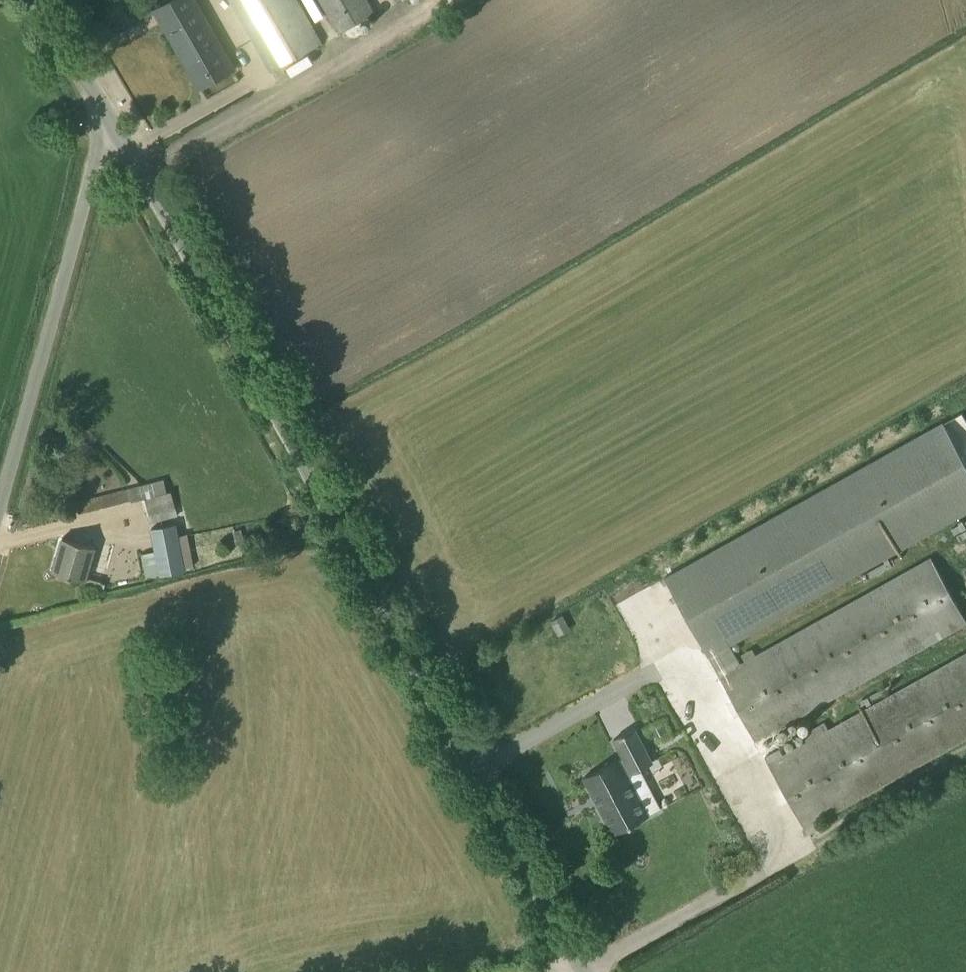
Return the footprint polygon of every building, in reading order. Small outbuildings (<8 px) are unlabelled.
[(158,9),(191,63),(187,65),(200,87),(233,68),(193,0),(173,0),(158,9)] [(298,0),(231,0),(271,71),(322,42),(298,0)] [(340,33),(372,14),(364,0),(321,0),(340,33)] [(933,558),(740,663),(729,645),(965,516),(965,463),(946,426),(666,579),(718,675),(758,737),(965,624),(965,621),(933,558)] [(150,525),(179,517),(172,488),(167,489),(165,481),(76,503),(79,513),(143,497),(150,525)] [(151,529),(155,552),(142,554),(145,577),(161,574),(161,576),(185,572),(184,568),(194,566),(188,535),(179,537),(177,525),(151,529)] [(97,548),(62,538),(52,572),(86,581),(85,586),(99,590),(101,582),(88,578),(97,548)] [(771,762),(804,830),(965,739),(965,651),(771,762)] [(584,774),(613,835),(653,816),(633,773),(657,762),(639,725),(610,740),(618,758),(584,774)]
